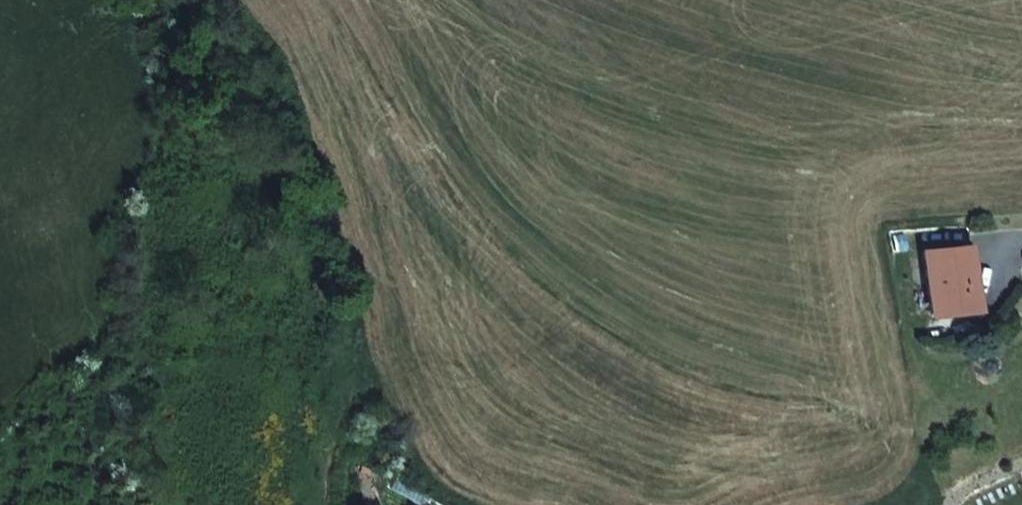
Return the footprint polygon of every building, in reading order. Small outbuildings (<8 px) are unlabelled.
[(979,309),(971,248),(924,254),(931,315),(979,309)]
